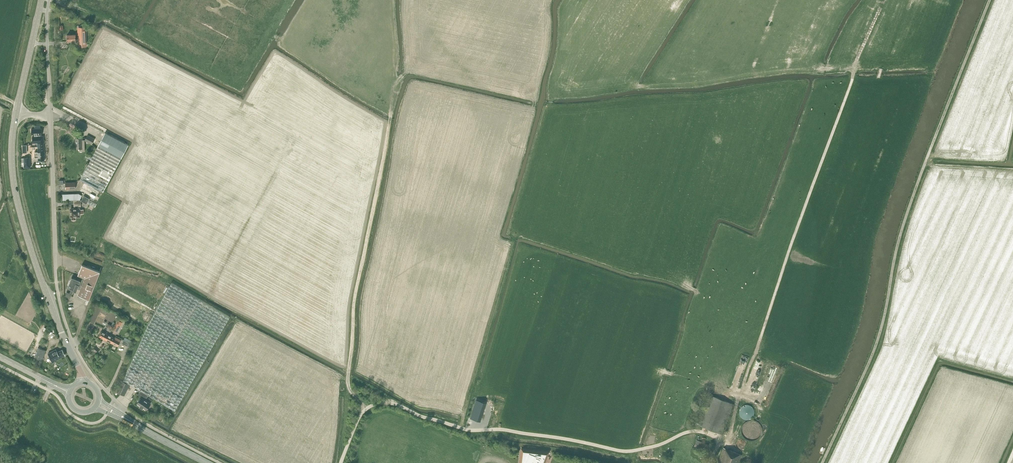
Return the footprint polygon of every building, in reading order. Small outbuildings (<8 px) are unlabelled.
[(78,34),(75,34),(67,34),(68,41),(76,41),(76,38),(81,38),(82,46),(87,45),(86,38),(87,38),(87,28),(78,29),(78,34)] [(44,161),(44,160),(43,136),(40,136),(40,135),(42,135),(42,128),(34,128),(35,136),(32,136),(32,143),(38,143),(38,152),(34,152),(35,157),(38,157),(38,160),(38,161),(44,161)] [(128,144),(105,132),(102,137),(80,179),(103,191),(128,144)] [(87,135),(85,140),(92,144),(95,139),(87,135)] [(82,137),(75,138),(75,143),(76,143),(76,149),(79,148),(79,151),(85,151),(84,139),(82,139),(82,137)] [(24,158),(21,158),(22,166),(24,166),(24,168),(30,168),(30,157),(24,157),(24,158)] [(82,195),(79,193),(75,193),(63,194),(63,200),(74,200),(74,206),(81,206),(80,199),(82,195)] [(79,216),(79,213),(81,213),(84,213),(84,209),(81,210),(81,209),(79,210),(79,208),(71,209),(71,216),(72,216),(72,219),(76,219),(76,216),(79,216)] [(201,231),(202,230),(202,227),(200,227),(202,223),(202,220),(200,223),(198,223),(196,226),(197,223),(198,223),(198,220),(195,220),(195,217),(194,216),(193,221),(196,221),(195,224),(190,223),(194,226),(191,230),(194,231),(193,232),(195,232),(196,232),(199,234),(201,235),(201,231)] [(234,238),(241,223),(239,221),(242,221),(238,219),(238,218),(235,223),(236,224),(237,227),(229,229),(231,230),(230,232),(233,233),(230,234),(231,237),(234,238)] [(166,231),(169,226),(167,225),(165,225),(165,220),(164,223),(162,223),(161,222),(160,222),(156,220),(155,221),(158,221),(158,223),(154,223),(152,222),(150,222),(152,223),(152,224),(154,224),(154,226),(157,226),(156,227),(156,231),(158,228),(159,229),(163,229),(163,226),(166,226),(166,227),(166,231)] [(78,276),(78,275),(85,278),(78,295),(89,300),(100,271),(82,264),(78,275),(78,276)] [(76,291),(81,280),(72,277),(69,284),(70,285),(69,288),(74,289),(73,290),(76,291)] [(169,286),(168,286),(147,326),(148,326),(123,380),(140,390),(149,395),(175,410),(230,316),(172,283),(169,286)] [(117,331),(124,319),(119,317),(113,329),(117,331)] [(110,335),(106,333),(102,331),(99,336),(101,337),(112,343),(115,338),(110,335)] [(112,343),(118,346),(121,340),(116,337),(115,338),(112,343)] [(122,343),(128,346),(129,342),(130,343),(131,340),(125,338),(124,340),(122,343)] [(37,359),(42,361),(46,350),(41,348),(38,347),(34,358),(37,359)] [(49,356),(52,361),(54,360),(64,355),(62,350),(58,352),(56,349),(48,353),(49,356)] [(124,395),(130,384),(121,380),(116,391),(124,395)] [(140,406),(142,408),(143,407),(146,410),(151,403),(145,400),(149,395),(141,390),(140,390),(139,393),(141,394),(140,395),(139,396),(141,397),(137,403),(140,405),(140,406)] [(733,404),(710,395),(698,425),(721,434),(733,404)] [(485,403),(476,400),(470,418),(480,421),(485,403)] [(746,405),(745,405),(744,405),(743,405),(742,406),(741,407),(741,408),(740,409),(740,410),(739,410),(739,411),(739,413),(739,414),(740,415),(740,416),(742,418),(743,419),(744,419),(745,419),(746,420),(747,420),(748,420),(749,419),(750,419),(751,418),(752,418),(752,417),(753,416),(754,415),(754,414),(754,413),(754,412),(754,411),(754,410),(754,409),(753,408),(753,407),(752,407),(751,406),(750,406),(749,405),(748,405),(747,405),(746,405)] [(748,440),(750,441),(752,441),(754,440),(755,440),(756,439),(758,438),(759,437),(760,436),(761,435),(761,433),(762,431),(762,430),(762,428),(761,426),(760,425),(759,423),(758,422),(756,421),(754,420),(753,420),(751,420),(749,420),(747,421),(745,422),(744,423),(743,425),(742,426),(741,428),(741,430),(741,432),(742,434),(743,436),(744,438),(746,439),(748,440)] [(712,446),(696,439),(693,447),(709,453),(712,446)] [(723,447),(717,462),(738,462),(741,454),(723,447)] [(547,455),(548,452),(522,449),(520,462),(544,462),(547,455)]
